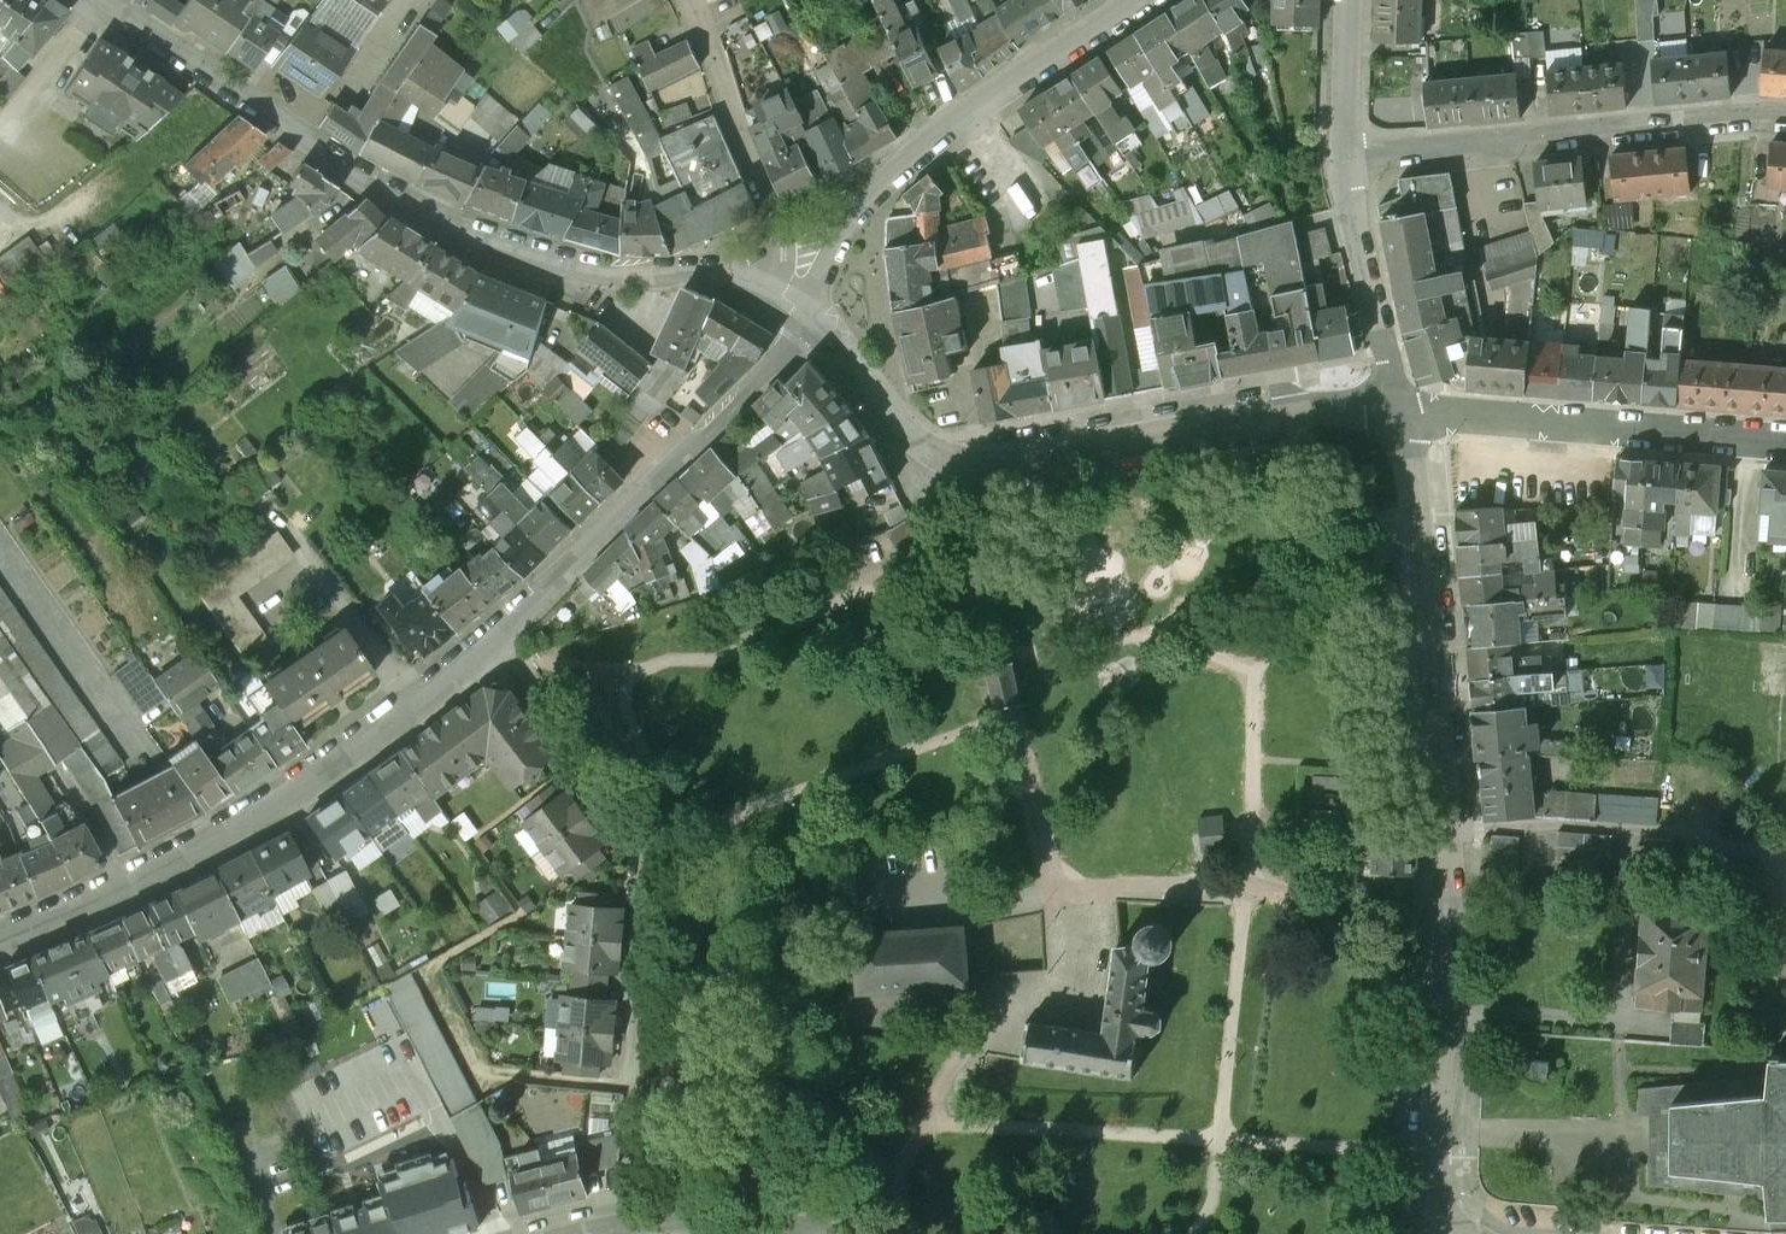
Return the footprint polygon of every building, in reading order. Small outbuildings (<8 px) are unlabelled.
[(0,57),(10,66),(11,65),(17,71),(33,56),(70,14),(48,0),(45,4),(44,5),(17,38),(14,41),(0,57)] [(38,0),(3,0),(0,5),(0,27),(0,28),(0,39),(5,42),(8,38),(11,34),(17,38),(44,5),(45,4),(38,0)] [(172,24),(177,17),(182,8),(170,0),(137,0),(172,24)] [(241,0),(187,0),(182,8),(177,17),(227,51),(248,15),(240,10),(245,3),(241,0)] [(262,24),(278,0),(248,0),(245,3),(240,10),(248,15),(227,51),(254,69),(271,45),(277,34),(262,24)] [(280,51),(272,64),(322,99),(373,19),(347,0),(324,0),(318,8),(311,16),(280,51)] [(906,28),(893,0),(881,0),(874,3),(884,23),(897,51),(913,85),(939,72),(916,24),(906,28)] [(1001,16),(997,10),(990,0),(980,0),(981,0),(972,4),(970,0),(968,0),(959,4),(962,12),(967,10),(970,15),(974,12),(980,28),(981,27),(989,42),(971,54),(983,75),(1019,48),(1016,43),(1007,30),(1001,16)] [(997,10),(1001,16),(1007,30),(1016,43),(1065,12),(1056,0),(1012,0),(997,10)] [(1065,12),(1084,0),(1056,0),(1065,12)] [(1167,13),(1191,50),(1223,28),(1206,0),(1187,0),(1167,13)] [(1223,28),(1226,33),(1245,21),(1241,14),(1250,6),(1246,0),(1206,0),(1223,28)] [(1276,23),(1318,24),(1319,0),(1276,0),(1276,23)] [(1375,41),(1419,42),(1421,0),(1377,0),(1375,41)] [(1637,42),(1654,41),(1653,17),(1658,16),(1657,0),(1635,0),(1637,42)] [(301,10),(291,13),(277,34),(271,45),(280,51),(311,16),(301,10)] [(1167,13),(1137,33),(1159,70),(1168,86),(1174,97),(1187,88),(1171,62),(1191,50),(1167,13)] [(884,23),(855,40),(870,67),(897,51),(884,23)] [(362,114),(352,108),(347,114),(333,105),(319,126),(359,153),(398,91),(415,64),(416,63),(428,46),(436,36),(419,24),(379,83),(362,114)] [(530,24),(508,42),(522,54),(541,38),(530,24)] [(980,28),(951,42),(944,27),(932,33),(960,91),(983,75),(971,54),(989,42),(981,27),(980,28)] [(1543,31),(1527,32),(1529,58),(1545,57),(1543,31)] [(1527,32),(1511,33),(1513,59),(1529,58),(1527,32)] [(1159,70),(1137,33),(1109,51),(1131,86),(1146,76),(1147,83),(1154,95),(1168,86),(1159,70)] [(688,42),(651,59),(640,38),(627,45),(648,89),(698,66),(688,42)] [(100,40),(64,92),(91,110),(86,117),(111,134),(116,127),(136,140),(184,97),(162,82),(163,81),(113,47),(112,49),(100,40)] [(855,40),(825,56),(832,68),(840,81),(849,98),(856,110),(875,99),(860,72),(870,67),(855,40)] [(1686,40),(1657,43),(1658,61),(1650,62),(1654,105),(1692,101),(1688,58),(1686,40)] [(471,79),(428,46),(416,63),(415,64),(398,91),(412,101),(457,135),(470,118),(477,108),(476,107),(459,95),(471,79)] [(1764,52),(1761,95),(1785,97),(1785,54),(1764,52)] [(1726,55),(1688,58),(1692,101),(1730,98),(1726,55)] [(0,57),(0,79),(10,66),(0,57)] [(1123,91),(1101,57),(1072,75),(1095,110),(1117,143),(1135,133),(1127,119),(1121,123),(1112,110),(1108,102),(1123,91)] [(1621,64),(1583,68),(1588,111),(1625,107),(1621,64)] [(0,79),(0,102),(3,103),(25,78),(17,71),(11,65),(10,66),(0,79)] [(1583,68),(1547,71),(1551,114),(1588,111),(1583,68)] [(1516,73),(1470,78),(1474,122),(1520,117),(1516,73)] [(659,138),(659,137),(626,75),(609,85),(628,118),(634,132),(646,158),(658,202),(685,189),(659,138)] [(1072,75),(1046,92),(1079,141),(1092,133),(1082,118),(1095,110),(1072,75)] [(1470,78),(1424,83),(1428,127),(1474,122),(1470,78)] [(840,81),(831,86),(835,94),(827,98),(832,107),(849,98),(840,81)] [(782,82),(773,87),(778,97),(762,105),(766,113),(759,116),(762,121),(750,127),(765,162),(786,151),(777,132),(789,127),(801,122),(796,115),(798,114),(789,97),(782,82)] [(1168,86),(1154,95),(1163,108),(1177,99),(1174,97),(1168,86)] [(1190,86),(1187,88),(1174,97),(1177,99),(1192,126),(1208,115),(1190,86)] [(433,150),(391,128),(412,101),(398,91),(359,153),(416,183),(433,150)] [(1079,141),(1046,92),(1020,109),(1031,125),(1043,144),(1045,143),(1058,134),(1066,150),(1079,141)] [(796,94),(789,97),(795,108),(801,105),(796,94)] [(1373,94),(1372,115),(1417,116),(1418,95),(1373,94)] [(518,124),(484,95),(476,107),(477,108),(470,118),(499,144),(516,126),(518,124)] [(897,139),(875,99),(856,110),(862,121),(878,149),(897,139)] [(684,102),(659,112),(666,126),(692,117),(684,102)] [(798,114),(796,115),(801,122),(807,132),(834,123),(829,114),(822,103),(798,114)] [(862,121),(848,128),(837,110),(829,114),(834,123),(853,163),(878,149),(862,121)] [(266,135),(239,116),(212,142),(213,143),(237,162),(266,135)] [(713,117),(659,138),(685,189),(658,202),(651,206),(670,253),(726,228),(748,217),(748,216),(752,215),(755,208),(713,117)] [(634,132),(622,139),(603,120),(596,126),(628,162),(623,191),(647,192),(649,192),(634,132)] [(834,123),(807,132),(801,122),(789,127),(816,182),(853,163),(834,123)] [(1043,144),(1031,125),(1008,141),(1012,146),(1041,165),(1050,150),(1045,143),(1043,144)] [(499,144),(495,149),(508,160),(529,135),(516,126),(499,144)] [(816,182),(789,127),(777,132),(786,151),(765,162),(782,199),(816,182)] [(1108,157),(1092,133),(1079,141),(1095,165),(1108,157)] [(1095,165),(1079,141),(1066,150),(1073,161),(1071,162),(1093,195),(1108,185),(1095,165)] [(237,162),(213,143),(186,167),(198,183),(205,192),(237,162)] [(279,143),(261,163),(263,166),(260,170),(265,174),(268,170),(270,172),(293,153),(279,143)] [(1771,144),(1767,188),(1785,190),(1785,145),(1771,144)] [(480,167),(435,147),(433,150),(416,183),(464,204),(480,167)] [(508,160),(495,149),(481,167),(480,167),(464,204),(515,221),(526,179),(514,175),(516,171),(503,166),(508,160)] [(1686,151),(1649,155),(1654,199),(1690,195),(1686,151)] [(1649,155),(1611,159),(1616,203),(1654,199),(1649,155)] [(180,160),(157,182),(176,204),(198,183),(186,167),(180,160)] [(1582,162),(1536,167),(1541,205),(1542,218),(1566,216),(1566,208),(1587,205),(1582,162)] [(574,174),(547,163),(526,179),(565,192),(574,174)] [(321,176),(302,164),(289,185),(296,188),(291,195),(295,197),(301,200),(310,215),(311,217),(327,206),(339,187),(338,187),(338,186),(322,176),(321,176)] [(565,192),(526,179),(515,221),(564,237),(580,209),(581,209),(590,180),(574,174),(565,192)] [(929,175),(903,195),(916,211),(918,224),(936,219),(935,212),(940,211),(939,195),(943,192),(929,175)] [(1451,175),(1400,179),(1404,198),(1378,208),(1379,220),(1403,333),(1419,385),(1453,374),(1454,374),(1445,344),(1470,337),(1472,339),(1473,339),(1459,265),(1467,262),(1451,175)] [(590,180),(581,209),(580,209),(564,237),(622,254),(622,221),(618,221),(596,214),(604,185),(590,180)] [(270,242),(242,197),(253,190),(249,184),(213,205),(246,256),(270,242)] [(623,193),(614,189),(610,205),(620,207),(623,193)] [(903,195),(895,202),(887,222),(918,224),(916,211),(903,195)] [(1180,208),(1155,209),(1154,195),(1133,196),(1135,228),(1159,227),(1159,214),(1171,213),(1171,224),(1181,223),(1180,208)] [(295,197),(277,209),(269,200),(257,207),(276,238),(298,224),(310,215),(301,200),(295,197)] [(362,200),(346,216),(320,237),(324,241),(337,257),(353,245),(358,248),(386,220),(362,200)] [(649,201),(634,205),(634,211),(622,212),(622,221),(622,254),(670,253),(651,206),(649,201)] [(1079,205),(1064,214),(1076,233),(1100,226),(1079,205)] [(1541,205),(1524,207),(1531,234),(1537,258),(1546,250),(1542,218),(1541,205)] [(919,243),(905,246),(905,247),(937,248),(938,256),(951,253),(987,240),(985,232),(1002,227),(1000,219),(992,222),(991,216),(946,228),(942,234),(937,235),(936,219),(918,224),(919,243)] [(434,247),(388,218),(386,220),(358,248),(389,267),(386,273),(393,277),(396,271),(409,279),(434,247)] [(1293,221),(1239,236),(1248,285),(1269,281),(1304,274),(1302,266),(1296,235),(1293,221)] [(1576,224),(1575,243),(1604,245),(1605,226),(1576,224)] [(1076,233),(1057,240),(1064,262),(1065,264),(1080,259),(1089,306),(1091,316),(1117,311),(1106,253),(1103,253),(1101,250),(1118,245),(1117,243),(1100,226),(1076,233)] [(1323,228),(1296,235),(1302,266),(1331,258),(1323,228)] [(1150,254),(1129,232),(1117,243),(1118,245),(1138,265),(1150,254)] [(1531,234),(1480,250),(1493,291),(1504,287),(1536,277),(1537,258),(1531,234)] [(1166,257),(1138,265),(1142,279),(1152,318),(1154,317),(1154,319),(1190,312),(1226,305),(1228,313),(1253,309),(1248,285),(1239,236),(1211,244),(1218,279),(1172,285),(1166,257)] [(905,247),(905,246),(886,249),(893,311),(933,302),(955,295),(996,284),(1022,276),(1014,250),(929,276),(928,269),(940,266),(940,267),(991,253),(987,240),(951,253),(938,256),(937,248),(905,247)] [(324,241),(289,270),(299,289),(337,257),(324,241)] [(103,265),(85,243),(74,255),(91,275),(103,265)] [(1211,244),(1166,257),(1172,285),(1218,279),(1211,244)] [(233,246),(218,258),(231,272),(245,261),(233,246)] [(477,274),(434,247),(409,279),(385,298),(405,309),(419,288),(445,306),(441,311),(450,315),(477,274)] [(1065,264),(1064,262),(1054,266),(1065,311),(1089,306),(1080,259),(1065,264)] [(345,264),(336,273),(343,282),(353,274),(345,264)] [(287,267),(263,284),(277,306),(299,289),(289,270),(287,267)] [(505,284),(477,274),(450,315),(394,350),(414,368),(463,339),(467,330),(478,304),(494,310),(505,284)] [(1259,336),(1266,368),(1319,358),(1306,288),(1304,274),(1269,281),(1274,313),(1271,314),(1275,334),(1259,336)] [(1022,276),(996,284),(1004,346),(1028,341),(1026,330),(1029,330),(1022,276)] [(1536,277),(1504,287),(1507,300),(1504,334),(1521,335),(1521,343),(1530,344),(1533,308),(1536,277)] [(1142,279),(1127,282),(1139,341),(1155,337),(1152,318),(1142,279)] [(546,300),(505,284),(494,310),(478,304),(467,330),(503,344),(530,356),(535,337),(546,300)] [(1350,308),(1327,312),(1322,285),(1306,288),(1319,358),(1355,352),(1352,336),(1362,334),(1356,312),(1351,313),(1350,308)] [(683,288),(653,351),(660,355),(682,366),(715,301),(683,288)] [(933,302),(893,311),(910,382),(949,373),(944,352),(967,347),(963,332),(967,331),(963,315),(960,316),(955,295),(934,302),(933,302)] [(374,298),(364,307),(368,311),(378,303),(374,298)] [(750,322),(715,301),(682,366),(687,368),(698,346),(716,357),(717,356),(728,342),(735,346),(750,322)] [(382,308),(378,303),(368,311),(372,316),(382,308)] [(1564,351),(1540,349),(1541,337),(1546,337),(1548,310),(1533,308),(1530,344),(1525,394),(1562,397),(1567,347),(1564,347),(1564,351)] [(1626,360),(1599,357),(1595,399),(1645,404),(1648,361),(1652,310),(1630,308),(1626,360)] [(1266,368),(1259,336),(1253,309),(1228,313),(1234,350),(1219,353),(1224,376),(1266,368)] [(1117,311),(1091,316),(1096,344),(1106,398),(1131,394),(1121,341),(1122,341),(1117,311)] [(1190,312),(1154,319),(1167,387),(1203,380),(1206,374),(1201,347),(1196,344),(1190,312)] [(1567,313),(1554,312),(1553,325),(1566,326),(1567,313)] [(1666,316),(1662,363),(1648,361),(1645,404),(1677,406),(1681,360),(1684,318),(1666,316)] [(652,365),(598,321),(578,346),(598,362),(592,369),(626,397),(638,383),(652,365)] [(772,336),(750,322),(735,346),(728,342),(717,356),(726,365),(740,378),(756,361),(772,336)] [(565,361),(535,337),(530,356),(526,369),(555,400),(568,387),(555,374),(565,361)] [(1470,337),(1445,344),(1454,374),(1453,374),(1452,388),(1467,389),(1473,339),(1472,339),(1470,337)] [(1004,346),(1001,347),(1004,364),(972,369),(983,422),(1016,415),(1015,415),(1053,407),(1046,368),(1045,369),(1041,351),(1039,339),(1028,341),(1004,346)] [(1521,343),(1473,339),(1467,389),(1525,394),(1530,344),(1521,343)] [(1216,341),(1196,344),(1201,347),(1206,374),(1203,380),(1224,376),(1219,353),(1217,342),(1216,342),(1216,341)] [(1578,348),(1567,347),(1562,397),(1595,399),(1599,357),(1584,356),(1585,343),(1579,343),(1578,348)] [(503,344),(499,354),(489,365),(486,362),(452,401),(468,417),(493,392),(526,369),(530,356),(503,344)] [(1096,344),(1075,347),(1074,345),(1041,351),(1045,369),(1046,368),(1053,407),(1106,398),(1096,344)] [(716,357),(698,346),(687,368),(682,379),(699,393),(726,365),(717,356),(716,357)] [(652,365),(638,383),(662,401),(682,379),(687,368),(682,366),(660,355),(652,365)] [(1749,366),(1681,360),(1677,406),(1745,412),(1749,366)] [(851,412),(809,363),(787,386),(780,379),(780,380),(800,401),(788,411),(803,428),(810,435),(851,412)] [(682,379),(662,401),(693,425),(740,378),(726,365),(699,393),(682,379)] [(1749,366),(1745,412),(1785,415),(1785,369),(1749,366)] [(1161,367),(1143,370),(1147,391),(1165,387),(1161,367)] [(780,380),(755,405),(778,430),(772,437),(753,449),(751,451),(759,461),(781,446),(803,428),(788,411),(800,401),(780,380)] [(626,397),(592,439),(613,456),(649,411),(662,401),(638,383),(626,397)] [(810,435),(791,445),(777,455),(785,469),(811,455),(809,451),(815,448),(822,448),(825,455),(821,457),(822,460),(868,436),(851,412),(810,435)] [(910,520),(868,436),(822,460),(827,470),(836,491),(851,481),(855,488),(866,482),(882,514),(877,516),(885,533),(906,522),(910,520)] [(740,447),(733,451),(723,438),(712,448),(735,472),(739,472),(740,474),(754,464),(759,461),(751,451),(753,449),(740,447)] [(579,463),(561,445),(552,453),(570,472),(579,463)] [(735,472),(712,448),(684,475),(704,497),(717,512),(727,501),(718,491),(723,485),(738,501),(740,499),(749,491),(740,474),(739,472),(735,472)] [(579,463),(570,472),(599,502),(607,495),(608,495),(622,481),(592,450),(579,463)] [(570,472),(552,453),(539,466),(557,484),(570,472)] [(543,502),(532,513),(478,458),(466,470),(490,495),(547,552),(552,546),(554,548),(571,531),(543,502)] [(1648,460),(1618,458),(1615,495),(1626,496),(1624,525),(1628,528),(1643,530),(1648,460)] [(277,482),(260,459),(246,469),(264,491),(277,482)] [(1678,463),(1648,460),(1643,530),(1642,547),(1657,548),(1658,532),(1664,527),(1665,500),(1675,501),(1678,463)] [(1723,466),(1678,463),(1675,501),(1673,535),(1686,536),(1688,536),(1690,510),(1720,512),(1723,466)] [(774,490),(754,464),(740,474),(749,491),(755,502),(774,490)] [(246,469),(227,482),(247,507),(250,505),(248,503),(264,491),(246,469)] [(827,470),(803,483),(809,498),(836,491),(827,470)] [(1762,470),(1758,511),(1772,512),(1769,540),(1785,542),(1785,472),(1762,470)] [(599,502),(570,472),(557,484),(549,493),(579,523),(599,502)] [(704,497),(684,475),(672,487),(691,511),(704,497)] [(420,488),(445,519),(460,507),(435,476),(420,488)] [(691,511),(672,487),(655,502),(676,524),(695,543),(712,560),(723,551),(714,540),(702,525),(691,511)] [(755,502),(749,491),(740,499),(754,520),(764,515),(761,510),(755,502)] [(836,491),(809,498),(814,513),(839,504),(836,491)] [(547,552),(490,495),(477,507),(506,537),(495,547),(525,576),(540,561),(539,560),(547,552)] [(1520,498),(1510,499),(1511,508),(1521,508),(1520,498)] [(778,499),(761,510),(764,515),(775,529),(795,517),(778,499)] [(655,502),(625,530),(627,532),(642,555),(652,581),(661,605),(679,598),(675,580),(684,578),(664,536),(676,524),(655,502)] [(1502,508),(1456,511),(1459,544),(1538,537),(1537,521),(1504,523),(1502,508)] [(720,516),(712,522),(709,518),(702,525),(714,540),(720,535),(738,552),(750,542),(745,534),(735,522),(730,526),(720,516)] [(906,522),(889,531),(903,552),(919,541),(906,522)] [(1643,530),(1628,528),(1626,546),(1642,547),(1643,530)] [(277,531),(192,590),(240,655),(263,638),(233,596),(293,553),(277,531)] [(627,532),(584,574),(604,591),(622,575),(631,592),(652,581),(642,555),(627,532)] [(1686,536),(1673,535),(1673,537),(1672,544),(1686,545),(1686,536)] [(1673,537),(1664,536),(1663,546),(1672,547),(1672,544),(1673,537)] [(1538,537),(1459,544),(1462,576),(1508,572),(1508,566),(1502,566),(1501,559),(1525,557),(1526,570),(1554,568),(1552,546),(1539,547),(1538,537)] [(695,543),(684,554),(698,566),(705,563),(710,576),(704,578),(706,595),(721,590),(712,560),(695,543)] [(495,547),(484,557),(480,552),(466,565),(494,601),(525,576),(495,547)] [(464,563),(453,572),(447,566),(422,586),(425,590),(458,630),(494,601),(466,565),(464,563)] [(1508,572),(1462,576),(1465,603),(1566,594),(1565,584),(1558,585),(1556,568),(1554,568),(1526,570),(1508,572)] [(425,590),(404,608),(392,593),(377,606),(408,644),(413,640),(425,656),(458,630),(425,590)] [(1566,594),(1465,603),(1469,647),(1522,642),(1519,611),(1526,611),(1527,619),(1568,615),(1566,594)] [(0,595),(0,634),(63,724),(102,781),(121,768),(0,595)] [(630,619),(611,596),(599,607),(615,623),(630,619)] [(1741,606),(1700,603),(1698,627),(1740,631),(1741,606)] [(1755,608),(1741,606),(1740,631),(1765,633),(1765,615),(1754,614),(1755,608)] [(1569,623),(1555,624),(1555,639),(1570,637),(1569,623)] [(345,630),(263,687),(293,730),(375,671),(345,630)] [(63,724),(0,634),(0,723),(11,740),(0,747),(0,762),(1,764),(63,724)] [(1522,642),(1469,647),(1472,678),(1545,671),(1544,662),(1543,654),(1530,655),(1529,641),(1522,642)] [(134,659),(112,674),(140,715),(163,700),(134,659)] [(1001,664),(986,667),(986,670),(990,670),(998,709),(995,710),(995,713),(1011,710),(1026,707),(1025,704),(1022,705),(1013,665),(1017,664),(1016,661),(1001,664)] [(1559,661),(1544,662),(1545,671),(1560,670),(1559,661)] [(1545,671),(1472,678),(1475,711),(1525,706),(1570,702),(1569,669),(1560,670),(1545,671)] [(263,687),(262,686),(244,699),(260,722),(249,730),(275,766),(304,745),(293,730),(263,687)] [(488,686),(440,723),(438,720),(427,728),(429,731),(403,751),(435,797),(490,757),(510,783),(523,773),(528,780),(543,768),(538,761),(554,749),(528,714),(521,704),(520,704),(510,691),(488,686)] [(1525,706),(1475,711),(1479,756),(1530,752),(1532,752),(1569,754),(1570,742),(1539,740),(1537,722),(1527,723),(1525,706)] [(102,781),(63,724),(1,764),(36,822),(37,823),(40,822),(71,880),(97,867),(98,864),(99,859),(80,825),(78,827),(65,803),(55,809),(43,791),(38,782),(33,786),(28,778),(33,775),(32,773),(53,764),(61,759),(68,771),(92,807),(119,855),(137,845),(111,798),(102,781)] [(249,730),(208,760),(232,793),(234,795),(275,766),(249,730)] [(208,760),(194,739),(191,740),(195,746),(170,763),(172,766),(204,810),(232,793),(208,760)] [(400,752),(367,776),(401,823),(412,814),(409,810),(417,805),(415,802),(428,793),(400,752)] [(1530,752),(1479,756),(1480,774),(1531,769),(1530,752)] [(1569,754),(1532,752),(1530,752),(1531,769),(1532,772),(1581,774),(1581,783),(1591,784),(1593,755),(1569,754)] [(1657,758),(1593,755),(1591,784),(1617,785),(1618,783),(1655,785),(1657,758)] [(172,766),(111,798),(137,845),(204,810),(172,766)] [(1531,769),(1480,774),(1485,820),(1535,814),(1534,798),(1532,772),(1531,769)] [(1347,807),(1351,775),(1314,770),(1310,802),(1347,807)] [(1591,784),(1581,783),(1580,795),(1617,797),(1617,785),(1591,784)] [(551,786),(529,802),(539,815),(560,799),(551,786)] [(369,835),(341,794),(332,800),(307,820),(337,859),(344,853),(349,859),(359,851),(355,845),(369,835)] [(539,815),(527,824),(544,849),(588,816),(578,802),(575,804),(568,794),(539,815)] [(1580,795),(1543,794),(1534,798),(1535,814),(1538,814),(1625,821),(1626,797),(1617,797),(1580,795)] [(454,819),(467,838),(479,830),(466,811),(454,819)] [(1222,815),(1199,818),(1203,850),(1226,847),(1222,815)] [(588,816),(544,849),(563,875),(570,870),(598,850),(605,845),(595,832),(598,830),(588,816)] [(71,880),(40,822),(37,823),(36,822),(25,827),(28,834),(25,835),(33,850),(19,857),(35,895),(71,880)] [(1613,835),(1559,831),(1555,887),(1609,891),(1613,835)] [(286,833),(250,852),(271,895),(272,897),(310,877),(286,833)] [(1520,837),(1493,835),(1489,893),(1516,895),(1520,837)] [(1675,838),(1648,836),(1646,867),(1673,868),(1675,838)] [(1364,842),(1342,846),(1342,864),(1364,864),(1363,854),(1373,855),(1374,842),(1364,842)] [(1416,844),(1374,842),(1373,855),(1373,872),(1416,875),(1416,844)] [(598,850),(570,870),(578,881),(605,861),(598,850)] [(250,852),(213,872),(214,872),(236,918),(237,920),(264,906),(261,900),(271,895),(250,852)] [(0,860),(0,909),(35,895),(19,857),(17,853),(0,860)] [(860,881),(840,865),(814,886),(816,914),(842,930),(863,915),(860,881)] [(236,918),(214,872),(213,872),(190,884),(191,885),(173,894),(194,935),(198,943),(226,928),(224,924),(236,918)] [(347,872),(328,883),(348,920),(367,910),(347,872)] [(327,884),(312,892),(330,925),(344,918),(327,884)] [(614,896),(580,893),(579,907),(613,910),(614,896)] [(182,950),(176,945),(194,935),(173,894),(142,908),(178,980),(193,972),(182,950)] [(579,907),(571,907),(569,938),(625,944),(627,926),(622,925),(623,911),(613,910),(579,907)] [(142,908),(117,921),(138,964),(154,955),(155,965),(166,986),(178,980),(142,908)] [(1710,913),(1646,908),(1639,987),(1641,987),(1640,1004),(1702,1009),(1708,937),(1713,937),(1714,918),(1710,918),(1710,913)] [(117,921),(86,934),(107,975),(138,964),(117,921)] [(1117,948),(1104,1034),(1028,1023),(1023,1060),(1136,1076),(1141,1032),(1147,1033),(1153,1032),(1155,1031),(1157,1030),(1159,1027),(1159,1024),(1159,1020),(1159,1017),(1157,1015),(1153,1012),(1147,1011),(1144,1010),(1149,963),(1158,961),(1165,958),(1170,953),(1173,946),(1173,939),(1171,932),(1166,926),(1159,923),(1151,923),(1144,926),(1140,930),(1138,935),(1136,941),(1136,947),(1117,948)] [(964,928),(857,938),(862,993),(969,984),(964,928)] [(86,934),(27,959),(50,1004),(64,997),(68,1006),(74,1003),(82,1023),(104,1013),(96,994),(101,991),(98,984),(109,979),(107,975),(86,934)] [(625,944),(569,938),(566,972),(574,973),(608,975),(618,976),(619,958),(624,959),(625,944)] [(1778,945),(1778,974),(1785,974),(1785,945),(1778,945)] [(50,1004),(27,959),(6,969),(23,1008),(27,1006),(37,1028),(57,1019),(50,1004)] [(258,961),(222,981),(235,1005),(269,985),(258,961)] [(608,975),(574,973),(573,986),(607,989),(608,975)] [(161,988),(158,982),(150,986),(167,1021),(177,1015),(165,991),(161,988)] [(607,989),(573,986),(572,1002),(606,1005),(607,989)] [(319,1000),(308,1005),(316,1021),(327,1015),(319,1000)] [(572,1002),(564,1001),(562,1030),(617,1036),(618,1020),(615,1020),(616,1005),(606,1005),(572,1002)] [(1708,1022),(1674,1020),(1672,1042),(1706,1044),(1708,1022)] [(617,1036),(562,1030),(560,1062),(567,1063),(601,1065),(611,1066),(612,1051),(615,1051),(617,1036)] [(1641,1089),(1641,1114),(1650,1116),(1650,1185),(1767,1198),(1767,1216),(1785,1216),(1785,1056),(1781,1056),(1781,1053),(1771,1053),(1768,1076),(1641,1089)] [(601,1065),(567,1063),(566,1076),(600,1079),(601,1065)] [(498,1140),(479,1105),(451,1119),(486,1186),(507,1180),(511,1195),(517,1193),(522,1212),(554,1203),(545,1163),(541,1148),(513,1157),(516,1167),(517,1167),(518,1170),(507,1173),(498,1140)] [(621,1134),(575,1144),(576,1147),(583,1172),(619,1164),(621,1134)] [(576,1147),(558,1153),(560,1159),(545,1163),(554,1203),(589,1194),(583,1172),(576,1147)] [(375,1183),(382,1203),(386,1202),(396,1233),(455,1233),(479,1227),(465,1182),(460,1183),(452,1159),(432,1165),(430,1160),(395,1171),(397,1176),(375,1183)] [(334,1233),(396,1233),(386,1202),(382,1203),(329,1219),(332,1227),(334,1233)] [(284,1233),(334,1233),(332,1227),(329,1219),(284,1233)] [(73,1225),(78,1233),(91,1233),(85,1220),(73,1225)]
